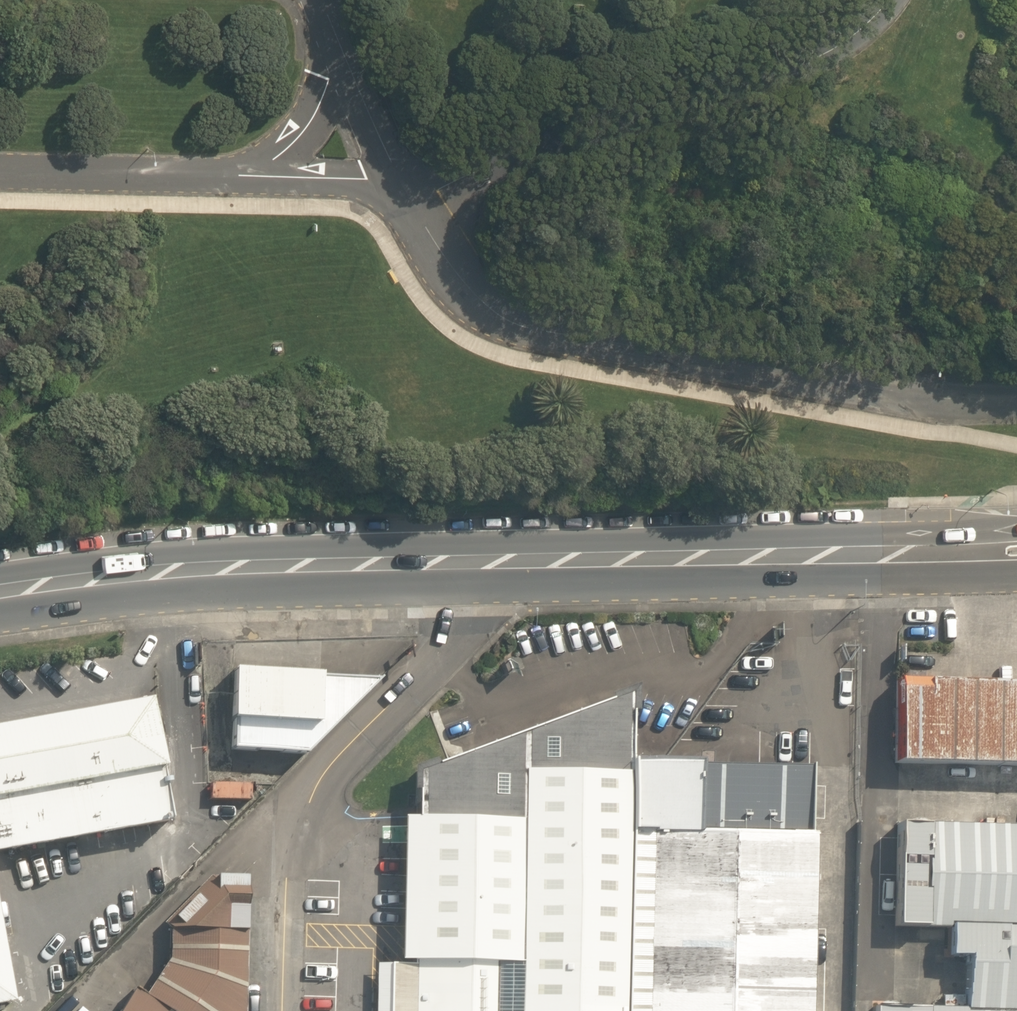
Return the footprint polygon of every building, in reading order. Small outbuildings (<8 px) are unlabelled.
[(230,748),(304,754),(378,680),(236,669),(230,748)] [(1016,767),(1016,685),(897,681),(894,763),(1016,767)] [(629,759),(630,690),(416,767),(415,813),(401,812),(397,960),(375,960),(374,1010),(621,1010),(629,759)] [(0,726),(0,852),(170,822),(148,700),(0,726)] [(621,1010),(807,1010),(813,837),(806,836),(808,765),(629,759),(621,1010)] [(897,824),(894,927),(946,929),(945,957),(965,958),(964,1010),(873,1007),(872,1010),(1016,1010),(1016,828),(897,824)] [(174,1010),(243,1010),(245,875),(209,875),(163,920),(168,925),(168,955),(144,992),(174,1010)] [(14,1002),(0,923),(0,1004),(14,1002)] [(144,992),(134,985),(117,1010),(174,1010),(144,992)]
